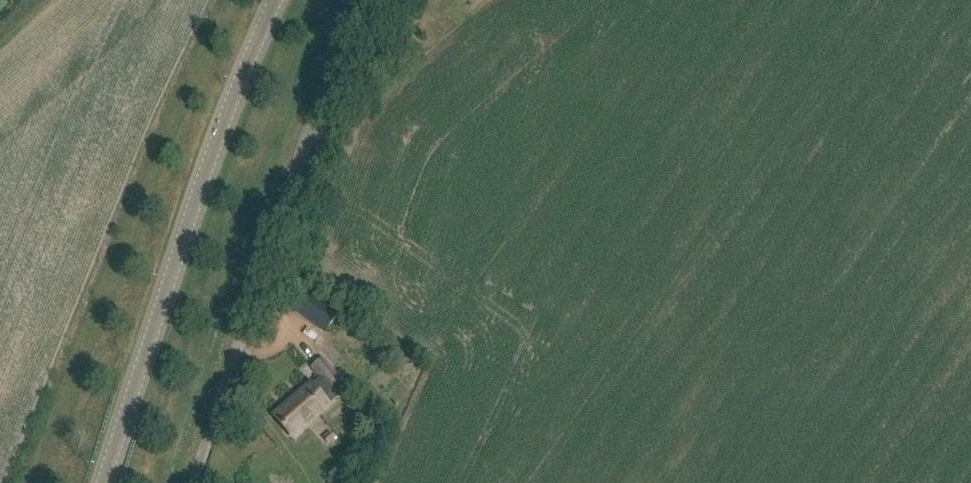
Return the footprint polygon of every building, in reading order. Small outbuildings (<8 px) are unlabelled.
[(310,291),(299,283),(287,301),(297,308),(294,312),(324,334),(342,309),(312,288),(310,291)] [(337,378),(318,358),(309,367),(318,377),(310,384),(309,383),(273,417),(292,436),(341,390),(333,382),(337,378)]
